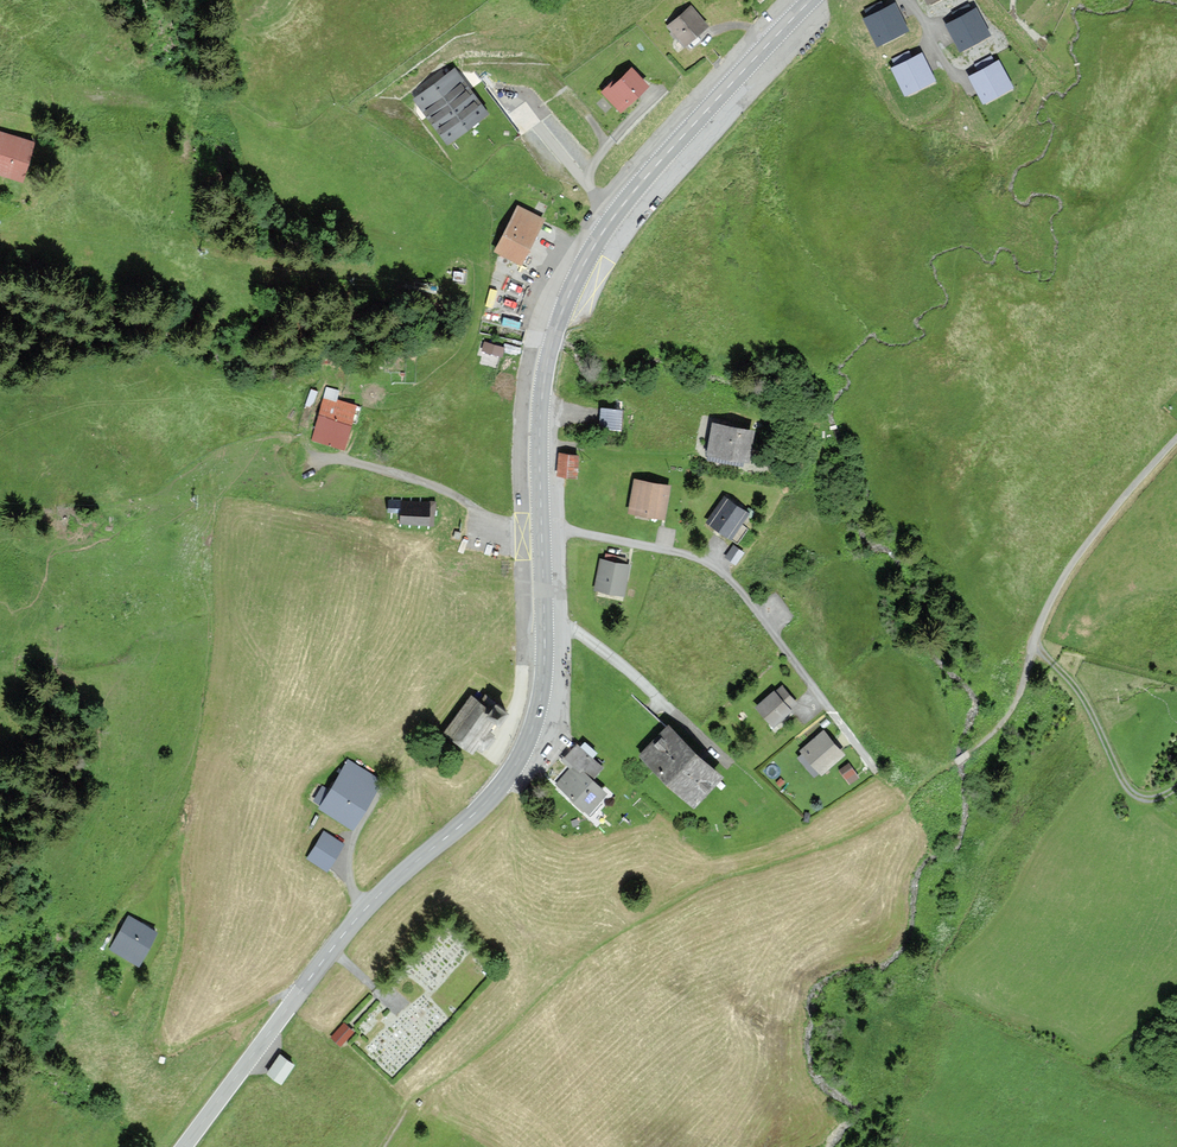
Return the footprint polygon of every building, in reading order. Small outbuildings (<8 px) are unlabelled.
[(895,3),(862,19),(876,48),(909,32),(895,3)] [(691,5),(666,26),(685,48),(709,27),(691,5)] [(976,9),(945,25),(960,53),(991,36),(976,9)] [(922,53),(891,68),(905,97),(936,82),(922,53)] [(998,61),(968,77),(983,105),(1014,89),(998,61)] [(613,82),(601,93),(621,114),(650,87),(632,68),(615,84),(613,82)] [(484,112),(457,71),(415,99),(442,140),(484,112)] [(0,134),(0,175),(21,181),(33,144),(0,134)] [(519,209),(496,251),(520,263),(542,222),(519,209)] [(504,349),(485,343),(483,350),(502,356),(504,349)] [(343,448),(356,406),(337,400),(339,392),(327,389),(312,439),(343,448)] [(621,412),(601,411),(600,428),(620,429),(621,412)] [(753,433),(714,426),(708,455),(747,463),(753,433)] [(576,457),(559,455),(558,476),(575,477),(576,457)] [(668,488),(636,482),(630,513),(662,519),(668,488)] [(747,513),(725,499),(708,524),(730,539),(747,513)] [(434,502),(427,502),(386,502),(386,514),(398,514),(398,526),(429,509),(434,502)] [(629,563),(601,557),(596,587),(623,592),(629,563)] [(774,689),(757,705),(774,723),(797,701),(783,685),(776,691),(774,689)] [(490,705),(472,693),(445,730),(472,750),(476,744),(482,748),(493,733),(488,729),(507,704),(496,696),(490,705)] [(721,770),(670,722),(643,751),(694,799),(721,770)] [(844,752),(824,729),(802,748),(805,751),(800,755),(815,773),(819,769),(821,771),(844,752)] [(579,747),(575,743),(561,759),(571,767),(557,782),(588,810),(607,790),(592,777),(602,765),(592,756),(597,751),(584,740),(579,747)] [(379,778),(348,760),(321,805),(352,823),(379,778)] [(857,776),(849,763),(841,768),(849,781),(857,776)] [(342,841),(323,830),(308,856),(326,867),(342,841)] [(129,916),(111,948),(138,962),(155,930),(129,916)] [(353,1032),(343,1023),(331,1035),(341,1045),(346,1040),(353,1032)] [(294,1061),(280,1051),(267,1071),(281,1080),(294,1061)]
